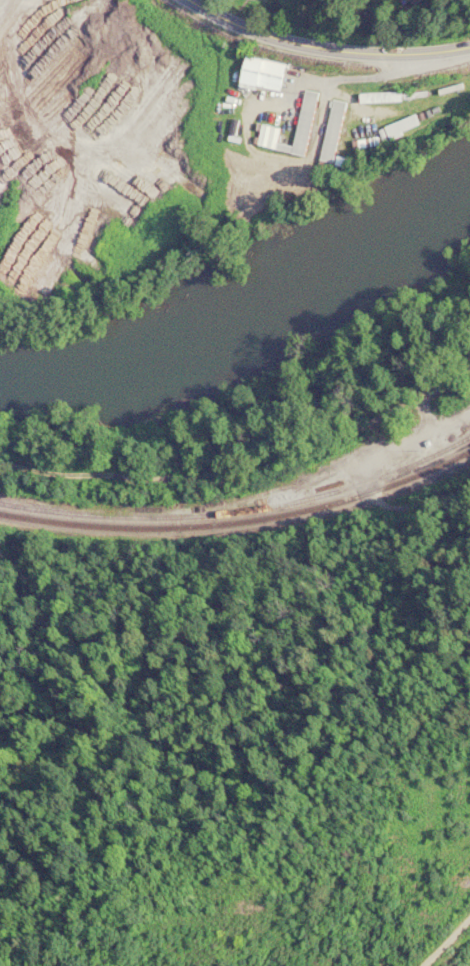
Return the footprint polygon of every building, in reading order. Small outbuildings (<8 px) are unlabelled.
[(286,63),(246,54),(239,84),(280,93),(286,63)] [(318,91),(304,88),(293,145),(277,142),(281,127),(261,123),(257,145),(306,155),(318,91)] [(426,100),(426,91),(360,92),(360,101),(426,100)] [(319,161),(346,166),(348,157),(335,155),(346,101),(332,98),(319,161)] [(389,137),(420,124),(415,113),(385,126),(389,137)]
